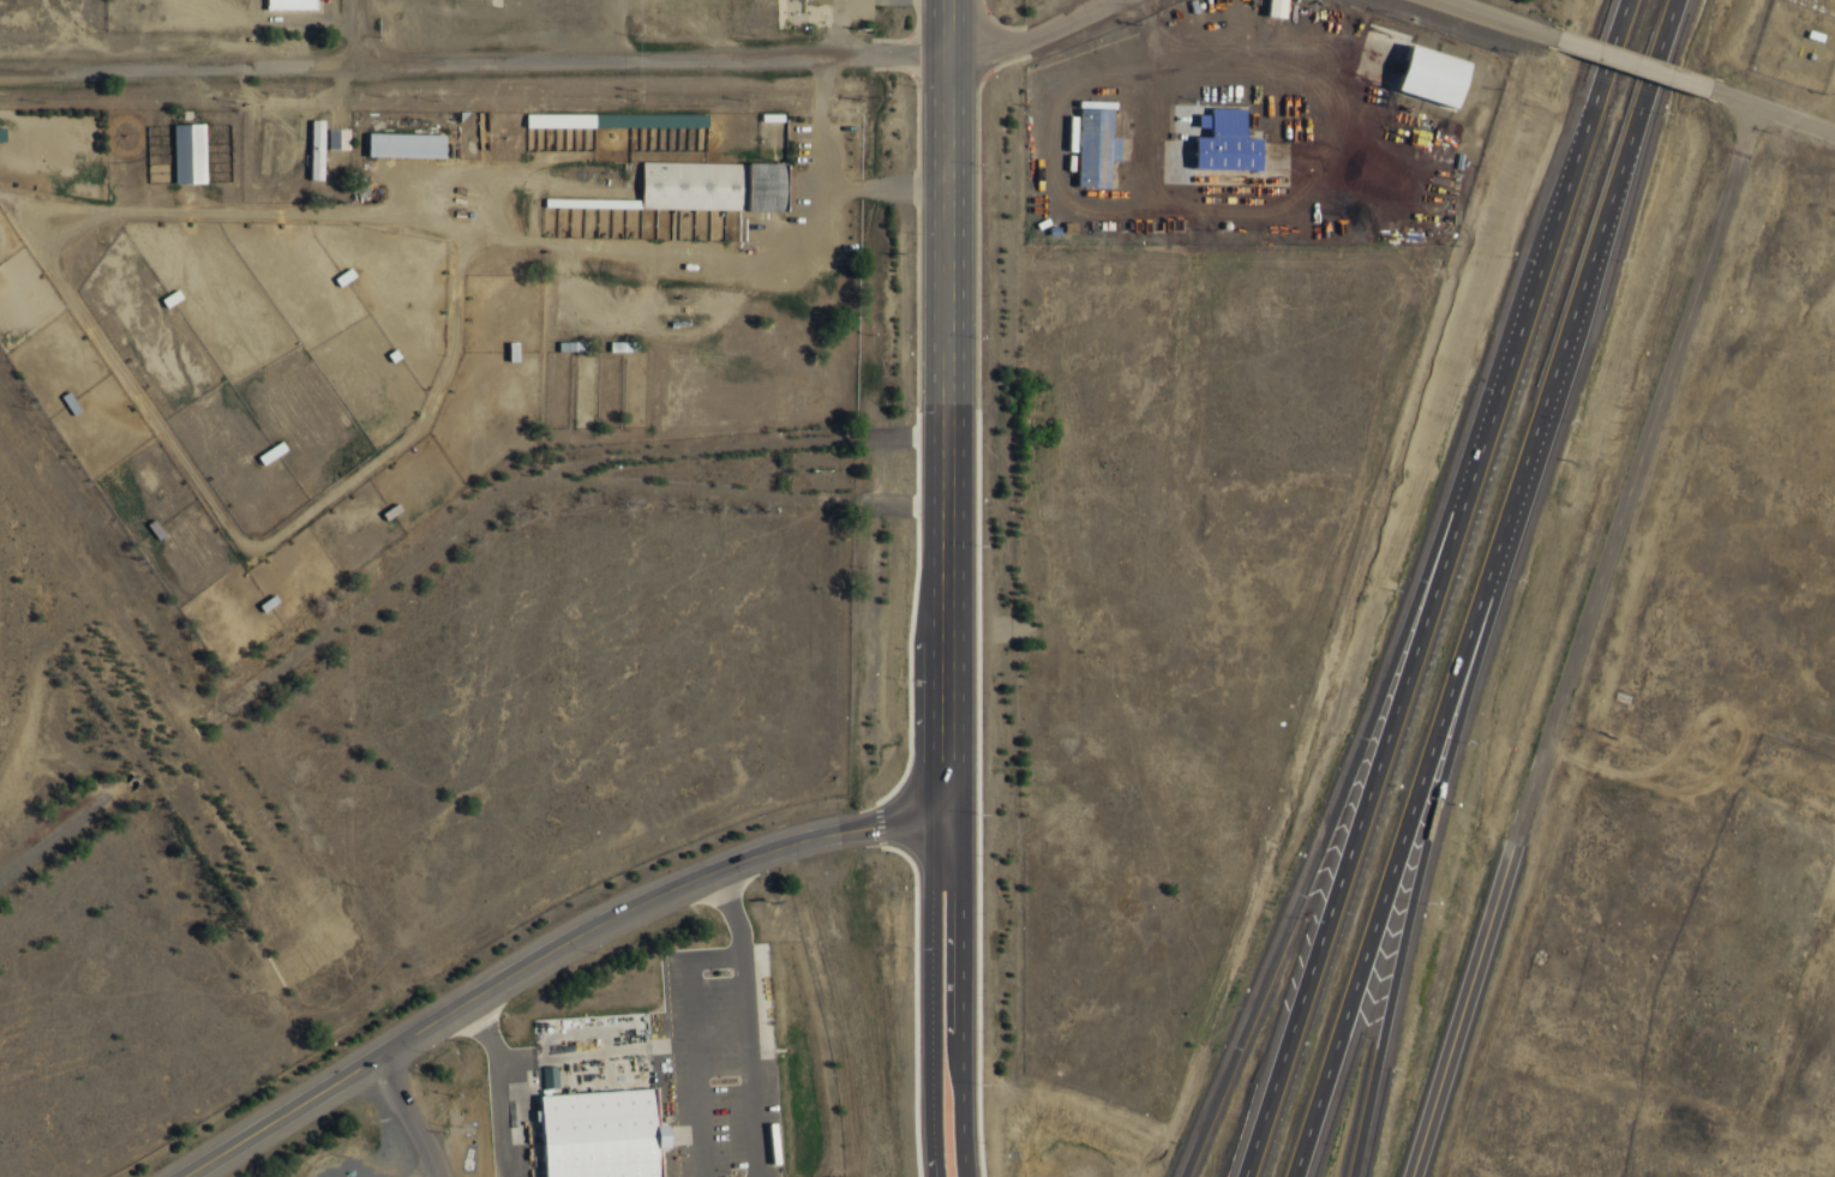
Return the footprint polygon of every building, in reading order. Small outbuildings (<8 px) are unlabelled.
[(1254,13),(1272,16),(1274,0),(1255,0),(1254,13)] [(1390,42),(1375,89),(1434,107),(1449,61),(1390,42)] [(1201,104),(1201,110),(1187,110),(1187,124),(1198,124),(1198,133),(1182,133),(1181,166),(1247,167),(1248,136),(1234,136),(1235,106),(1201,104)] [(1069,106),(1069,184),(1098,184),(1098,156),(1111,156),(1111,133),(1102,133),(1103,106),(1069,106)] [(701,127),(701,113),(520,113),(520,127),(701,127)] [(319,120),(304,120),(304,180),(319,180),(319,120)] [(168,184),(199,184),(199,124),(168,124),(168,184)] [(324,128),(324,149),(342,149),(342,128),(324,128)] [(437,157),(437,133),(360,133),(360,157),(437,157)] [(774,210),(775,162),(635,161),(635,209),(774,210)] [(535,194),(630,196),(630,204),(535,203),(535,194)] [(324,274),(338,264),(344,272),(329,282),(324,274)] [(167,286),(151,295),(156,304),(172,294),(167,286)] [(599,337),(629,337),(629,347),(599,347),(599,337)] [(499,356),(499,338),(508,338),(508,356),(499,356)] [(548,347),(548,338),(576,338),(576,347),(548,347)] [(377,350),(384,346),(389,353),(382,358),(377,350)] [(58,388),(50,392),(62,412),(70,407),(58,388)] [(247,452),(271,438),(276,445),(252,461),(247,452)] [(373,510),(388,500),(392,506),(377,516),(373,510)] [(144,516),(154,530),(146,535),(137,521),(144,516)] [(250,601),(264,591),(268,597),(254,607),(250,601)] [(543,1066),(544,1087),(559,1087),(558,1066),(543,1066)] [(535,1176),(647,1176),(644,1148),(656,1147),(654,1122),(643,1123),(640,1085),(529,1093),(535,1176)]
